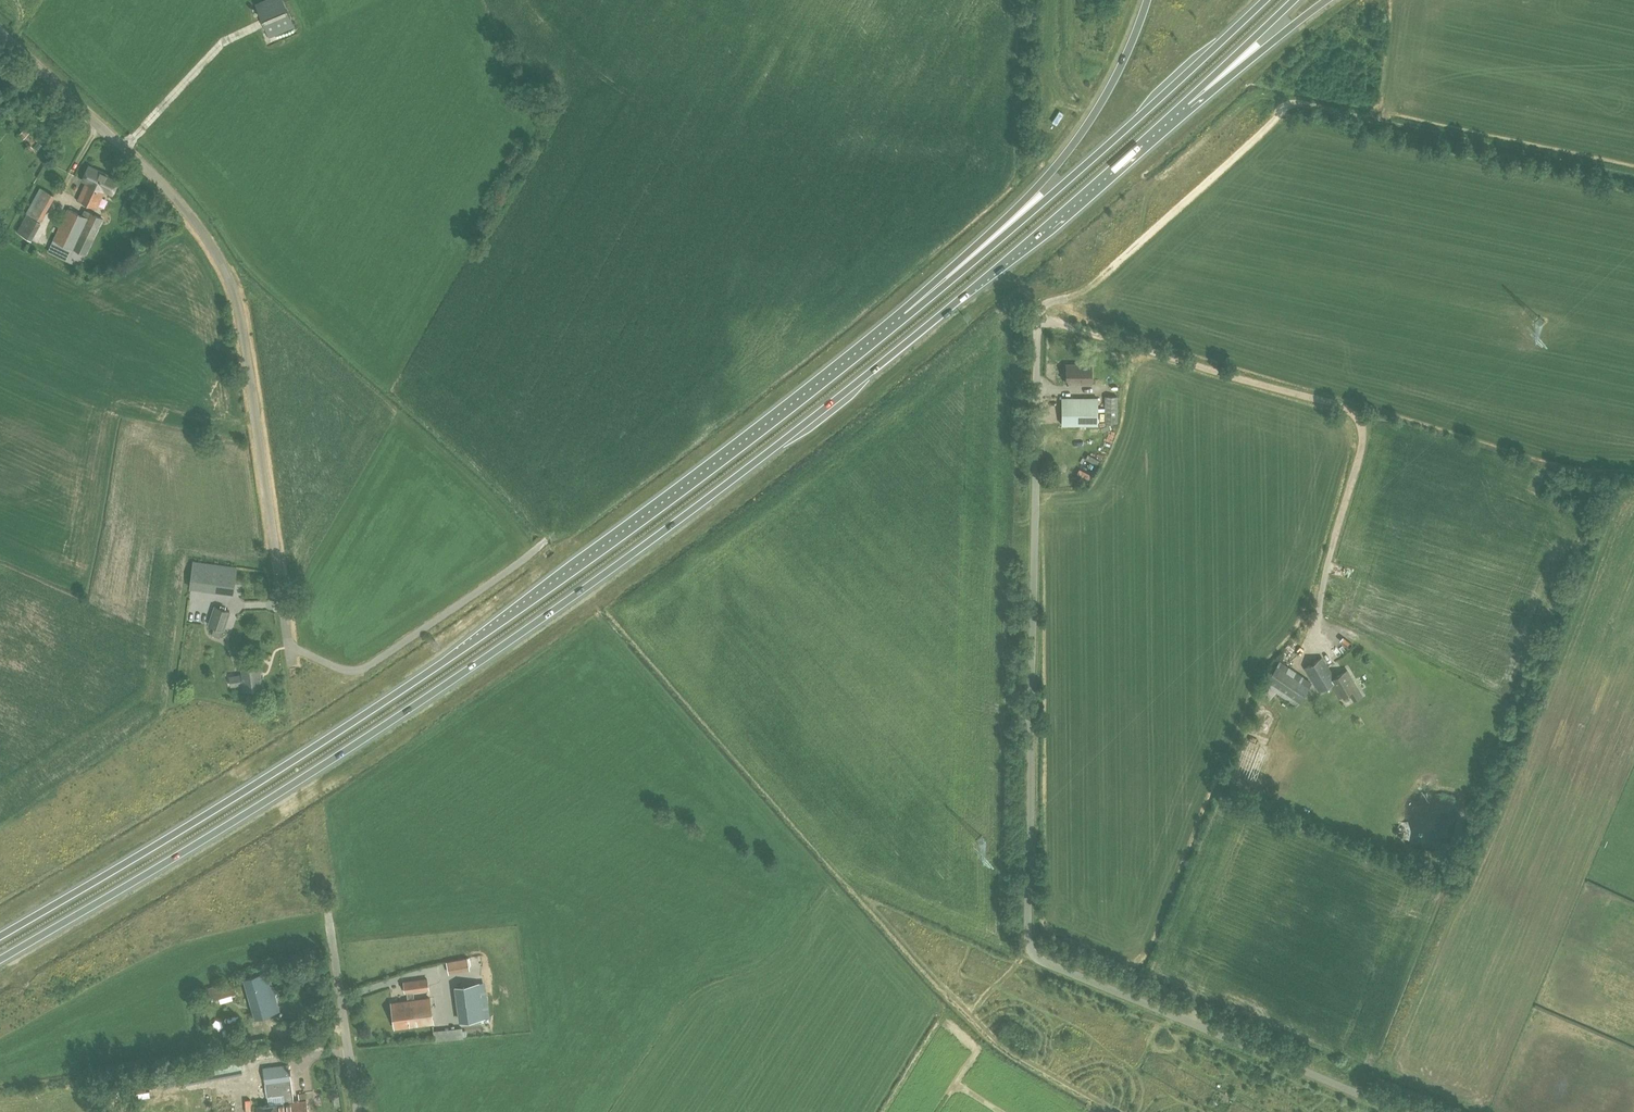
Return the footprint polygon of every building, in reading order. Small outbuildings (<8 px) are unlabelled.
[(294,26),(288,11),(283,0),(262,0),(256,3),(264,22),(270,37),(294,26)] [(24,139),(30,132),(25,128),(19,135),(24,139)] [(112,193),(118,180),(89,166),(82,179),(87,181),(79,199),(96,207),(105,190),(112,193)] [(32,239),(42,221),(56,195),(43,188),(29,214),(18,231),(32,239)] [(82,215),(69,208),(54,239),(48,251),(81,266),(86,254),(87,254),(104,218),(85,209),(82,215)] [(1092,383),(1092,364),(1067,364),(1067,383),(1092,383)] [(1062,396),(1063,423),(1098,423),(1098,395),(1062,396)] [(1105,421),(1105,423),(1118,422),(1118,396),(1105,396),(1105,421)] [(1085,477),(1092,482),(1102,467),(1095,463),(1085,477)] [(233,593),(237,567),(194,561),(190,587),(233,593)] [(530,575),(519,589),(529,597),(539,583),(530,575)] [(224,630),(231,611),(215,605),(208,624),(224,630)] [(470,621),(476,624),(481,615),(475,611),(470,621)] [(499,638),(506,642),(512,632),(504,628),(499,638)] [(1336,680),(1334,677),(1322,657),(1306,667),(1320,690),(1331,683),(1336,680)] [(1313,681),(1280,660),(1264,683),(1259,690),(1271,698),(1276,691),(1297,706),(1313,681)] [(262,686),(259,665),(242,667),(242,673),(229,675),(231,686),(244,684),(245,688),(262,686)] [(1336,680),(1331,683),(1339,697),(1349,691),(1354,700),(1362,695),(1357,685),(1356,686),(1353,680),(1347,670),(1334,677),(1336,680)] [(436,962),(438,974),(470,967),(468,956),(436,962)] [(256,1016),(278,1009),(267,971),(245,977),(256,1016)] [(415,999),(413,991),(429,989),(427,978),(404,980),(405,992),(407,992),(408,1000),(392,1002),(395,1027),(433,1021),(430,997),(415,999)] [(212,999),(236,992),(233,980),(208,987),(212,999)] [(477,983),(454,986),(459,1020),(481,1017),(477,983)] [(280,992),(285,1009),(292,1007),(287,990),(280,992)] [(223,997),(225,1004),(239,999),(236,992),(223,997)] [(467,1034),(474,1032),(472,1024),(465,1026),(467,1034)] [(262,1067),(266,1092),(267,1096),(268,1096),(269,1103),(257,1105),(258,1111),(309,1111),(307,1099),(306,1093),(299,1094),(299,1100),(294,1101),(289,1063),(262,1067)]
